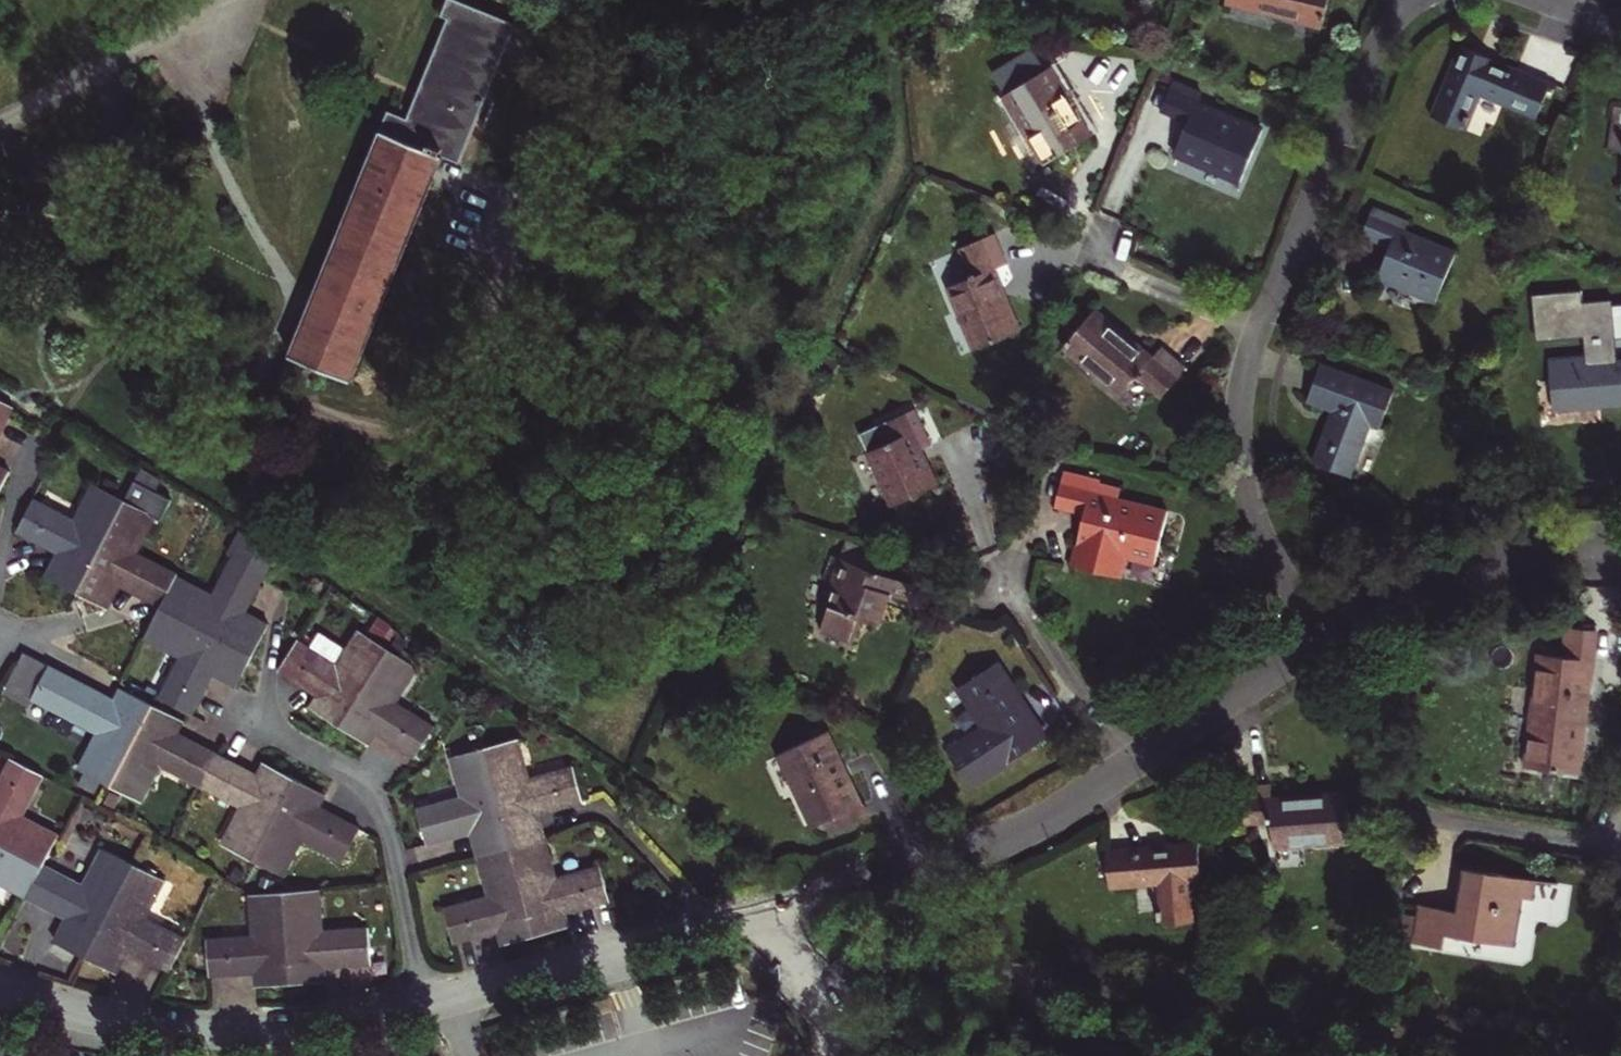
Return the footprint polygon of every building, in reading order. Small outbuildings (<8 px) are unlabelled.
[(314,301),(294,352),(355,376),(447,151),(463,157),(521,17),(479,0),(449,0),(445,12),(451,15),(410,113),(392,107),(314,301)] [(1225,0),(1322,25),(1329,0),(1225,0)] [(1536,116),(1552,80),(1518,66),(1516,70),(1495,60),(1496,56),(1463,43),(1433,113),(1465,127),(1482,88),(1505,98),(1504,102),(1536,116)] [(992,71),(1005,93),(1048,66),(1035,45),(992,71)] [(1003,94),(1044,162),(1091,134),(1050,65),(1048,66),(1005,93),(1003,94)] [(1202,90),(1174,78),(1161,109),(1188,121),(1175,152),(1240,180),(1262,129),(1198,101),(1202,90)] [(1614,111),(1602,153),(1620,159),(1620,113),(1614,111)] [(1618,173),(1612,194),(1620,197),(1620,174),(1618,173)] [(1409,218),(1374,204),(1362,233),(1389,245),(1377,276),(1436,300),(1457,250),(1405,228),(1409,218)] [(1021,328),(1006,292),(995,268),(1007,262),(993,231),(959,245),(972,275),(948,285),(975,347),(1021,328)] [(1587,354),(1551,356),(1552,377),(1560,376),(1564,407),(1620,401),(1620,359),(1613,360),(1611,336),(1620,335),(1620,302),(1615,303),(1614,297),(1584,299),(1583,288),(1534,292),(1538,336),(1585,332),(1587,354)] [(1163,395),(1187,366),(1163,345),(1155,355),(1138,341),(1136,343),(1123,332),(1124,330),(1095,306),(1063,345),(1121,395),(1139,375),(1163,395)] [(1395,388),(1322,360),(1308,398),(1332,408),(1312,460),(1351,475),(1371,423),(1380,427),(1395,388)] [(10,403),(0,398),(0,424),(10,403)] [(921,449),(931,444),(913,407),(883,422),(891,439),(869,449),(895,504),(939,484),(921,449)] [(144,461),(124,497),(76,589),(102,603),(114,579),(118,572),(128,577),(124,584),(159,602),(171,578),(174,571),(176,569),(136,548),(148,526),(142,523),(149,510),(155,513),(161,516),(179,482),(144,461)] [(1099,482),(1063,473),(1056,505),(1085,512),(1072,564),(1123,576),(1128,555),(1154,562),(1167,509),(1096,492),(1099,482)] [(94,480),(86,494),(93,497),(100,484),(94,480)] [(76,589),(124,497),(100,484),(93,497),(86,494),(74,516),(34,494),(16,527),(49,545),(52,538),(63,544),(60,550),(47,574),(76,589)] [(155,513),(149,510),(142,523),(148,526),(155,513)] [(171,578),(159,602),(252,651),(268,621),(243,608),(236,604),(243,594),(249,598),(277,544),(242,522),(229,546),(234,549),(212,592),(189,579),(185,585),(171,578)] [(52,538),(49,545),(60,550),(63,544),(52,538)] [(851,541),(845,558),(878,570),(884,552),(851,541)] [(914,583),(845,558),(829,604),(874,621),(882,600),(874,598),(877,590),(908,601),(914,583)] [(185,585),(189,579),(174,571),(171,578),(185,585)] [(114,579),(124,584),(128,577),(118,572),(114,579)] [(236,604),(243,608),(249,598),(243,594),(236,604)] [(252,651),(159,602),(146,627),(160,635),(157,642),(179,654),(159,694),(191,711),(209,675),(202,672),(207,662),(214,666),(239,679),(252,651)] [(1579,771),(1591,676),(1597,628),(1568,623),(1564,654),(1539,651),(1524,763),(1579,771)] [(160,635),(146,627),(142,634),(157,642),(160,635)] [(358,627),(350,640),(357,644),(365,631),(358,627)] [(339,722),(388,645),(365,631),(357,644),(350,640),(336,661),(296,636),(277,667),(311,688),(315,682),(324,688),(319,694),(313,705),(339,722)] [(385,726),(382,732),(415,754),(434,723),(396,699),(409,677),(403,674),(411,660),(388,645),(339,722),(366,739),(373,727),(376,721),(385,726)] [(108,782),(151,702),(124,687),(117,701),(114,707),(105,702),(108,696),(23,652),(3,692),(27,704),(31,696),(96,731),(85,753),(91,757),(84,770),(108,782)] [(973,784),(1048,734),(1031,709),(1025,714),(1019,704),(1025,701),(998,659),(959,684),(984,724),(948,747),(973,784)] [(417,664),(411,660),(403,674),(409,677),(417,664)] [(202,672),(209,675),(214,666),(207,662),(202,672)] [(311,688),(319,694),(324,688),(315,682),(311,688)] [(117,701),(108,696),(105,702),(114,707),(117,701)] [(158,763),(198,783),(214,751),(182,734),(179,740),(168,735),(171,728),(178,716),(151,702),(108,782),(132,795),(138,783),(146,786),(158,763)] [(373,727),(382,732),(385,726),(376,721),(373,727)] [(179,740),(182,734),(171,728),(168,735),(179,740)] [(864,802),(828,728),(779,751),(814,825),(827,819),(834,833),(872,814),(865,801),(864,802)] [(517,735),(510,737),(514,751),(521,749),(517,735)] [(510,737),(483,744),(511,844),(538,837),(541,836),(534,811),(532,803),(543,800),(545,808),(583,797),(573,762),(528,774),(521,749),(514,751),(510,737)] [(511,844),(483,744),(457,751),(460,765),(453,767),(460,793),(416,804),(425,840),(464,830),(462,822),(473,819),(475,827),(482,852),(485,851),(511,844)] [(237,804),(226,826),(233,830),(226,843),(250,855),(293,774),(266,760),(258,774),(255,780),(246,775),(249,769),(214,751),(198,783),(237,804)] [(449,753),(453,767),(460,765),(457,751),(449,753)] [(91,757),(85,753),(77,766),(84,770),(91,757)] [(40,864),(41,861),(54,838),(40,831),(43,824),(22,813),(43,772),(10,754),(0,774),(0,842),(40,864)] [(258,774),(249,769),(246,775),(255,780),(258,774)] [(359,825),(324,806),(320,813),(310,808),(313,801),(320,789),(293,774),(250,855),(275,869),(282,855),(289,858),(301,836),(342,857),(359,825)] [(1347,788),(1309,792),(1309,795),(1293,796),(1292,793),(1272,795),(1271,781),(1237,784),(1241,821),(1272,818),(1274,844),(1351,837),(1347,788)] [(138,783),(132,795),(139,799),(146,786),(138,783)] [(534,811),(545,808),(543,800),(532,803),(534,811)] [(320,813),(324,806),(313,801),(310,808),(320,813)] [(462,822),(464,830),(475,827),(473,819),(462,822)] [(57,832),(43,824),(40,831),(54,838),(57,832)] [(219,840),(226,843),(233,830),(226,826),(219,840)] [(542,852),(549,850),(545,835),(541,836),(538,837),(542,852)] [(538,837),(511,844),(535,933),(565,924),(561,911),(559,903),(571,900),(573,907),(610,897),(600,862),(555,874),(549,850),(542,852),(538,837)] [(10,887),(14,879),(28,887),(40,864),(0,842),(0,881),(10,887)] [(1197,843),(1163,846),(1106,851),(1109,886),(1135,884),(1135,879),(1158,876),(1161,921),(1191,918),(1188,874),(1199,873),(1197,843)] [(535,933),(511,844),(485,851),(489,867),(481,869),(488,893),(443,906),(453,940),(491,930),(489,922),(500,919),(502,927),(506,941),(535,933)] [(101,846),(94,860),(101,864),(108,850),(101,846)] [(82,882),(41,861),(40,864),(28,887),(24,894),(60,913),(63,906),(73,911),(69,917),(57,941),(84,955),(132,863),(108,850),(101,864),(94,860),(82,882)] [(489,867),(485,851),(482,852),(477,853),(481,869),(489,867)] [(282,872),(289,858),(282,855),(275,869),(282,872)] [(157,876),(132,863),(84,955),(111,970),(124,945),(127,939),(137,945),(134,950),(168,969),(185,936),(145,915),(156,894),(149,890),(157,876)] [(1537,878),(1464,866),(1461,889),(1464,890),(1461,908),(1421,902),(1415,940),(1443,944),(1445,931),(1512,941),(1519,894),(1533,896),(1537,878)] [(164,880),(157,876),(149,890),(156,894),(164,880)] [(14,879),(10,887),(24,894),(28,887),(14,879)] [(312,886),(285,888),(292,979),(323,977),(321,962),(321,955),(332,954),(333,961),(370,957),(368,922),(321,925),(320,900),(313,901),(312,886)] [(313,901),(320,900),(318,886),(312,886),(313,901)] [(292,979),(285,888),(256,890),(257,906),(251,906),(252,931),(206,935),(210,972),(250,968),(249,961),(260,960),(260,967),(261,981),(292,979)] [(561,911),(573,907),(571,900),(559,903),(561,911)] [(60,913),(69,917),(73,911),(63,906),(60,913)] [(489,922),(491,930),(502,927),(500,919),(489,922)] [(124,945),(134,950),(137,945),(127,939),(124,945)] [(321,962),(333,961),(332,954),(321,955),(321,962)]
